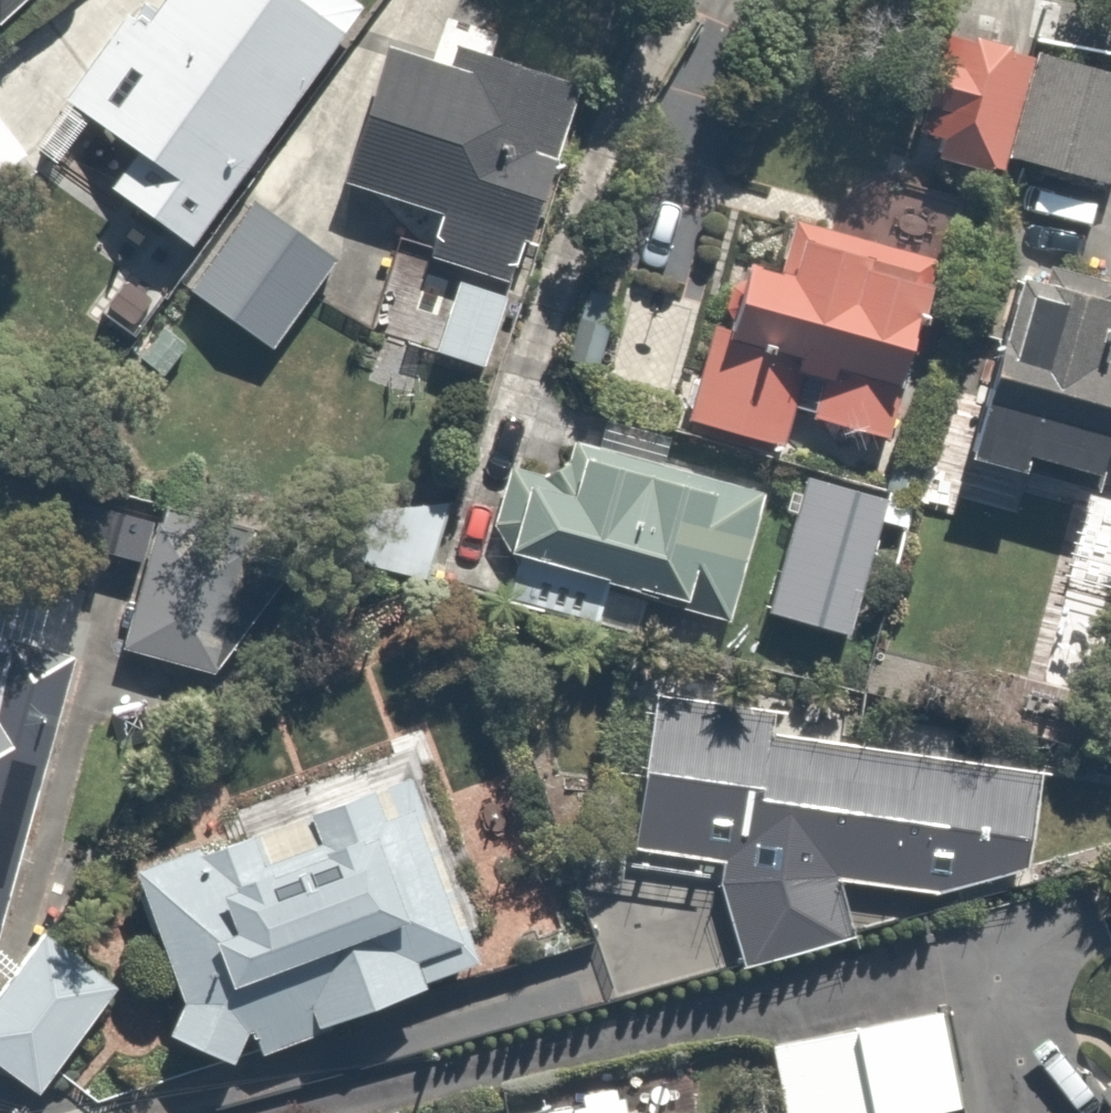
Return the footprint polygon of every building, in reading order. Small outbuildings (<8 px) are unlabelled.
[(20,0),(0,0),(0,17),(20,0)] [(43,142),(73,164),(105,120),(152,155),(128,188),(210,248),(381,16),(359,0),(177,0),(166,14),(147,0),(146,0),(43,142)] [(1051,55),(963,30),(926,156),(1015,182),(1051,55)] [(1063,56),(1033,164),(1110,185),(1110,69),(1063,56)] [(581,82),(490,59),(485,80),(399,58),(366,185),(451,207),(436,267),(500,283),(513,233),(541,241),(581,82)] [(36,162),(0,122),(0,194),(36,162)] [(255,201),(193,288),(280,350),(342,262),(255,201)] [(967,266),(820,224),(806,272),(754,257),(733,328),(704,428),(797,455),(806,423),(900,450),(924,367),(937,371),(967,266)] [(523,301),(463,283),(441,354),(501,373),(523,301)] [(1051,286),(1039,341),(1016,336),(989,455),(1107,481),(1110,463),(1110,299),(1051,286)] [(670,453),(599,436),(583,507),(538,496),(522,565),(741,616),(770,490),(702,474),(667,466),(670,453)] [(895,500),(815,478),(779,613),(859,634),(895,500)] [(246,586),(149,559),(122,658),(218,685),(246,586)] [(10,978),(76,731),(0,711),(0,976),(10,978)] [(853,877),(963,892),(1038,865),(1051,777),(667,724),(650,848),(726,859),(751,968),(868,941),(853,877)] [(173,1042),(246,1070),(447,1004),(440,985),(488,969),(414,749),(229,810),(241,845),(150,875),(192,999),(173,1042)] [(0,1008),(0,1060),(54,1099),(135,989),(56,931),(0,1008)] [(775,1046),(787,1112),(957,1112),(974,1110),(956,1013),(775,1046)] [(1081,1104),(1087,1112),(1110,1112),(1110,1082),(1081,1104)] [(642,1085),(580,1093),(583,1112),(646,1112),(642,1085)]
